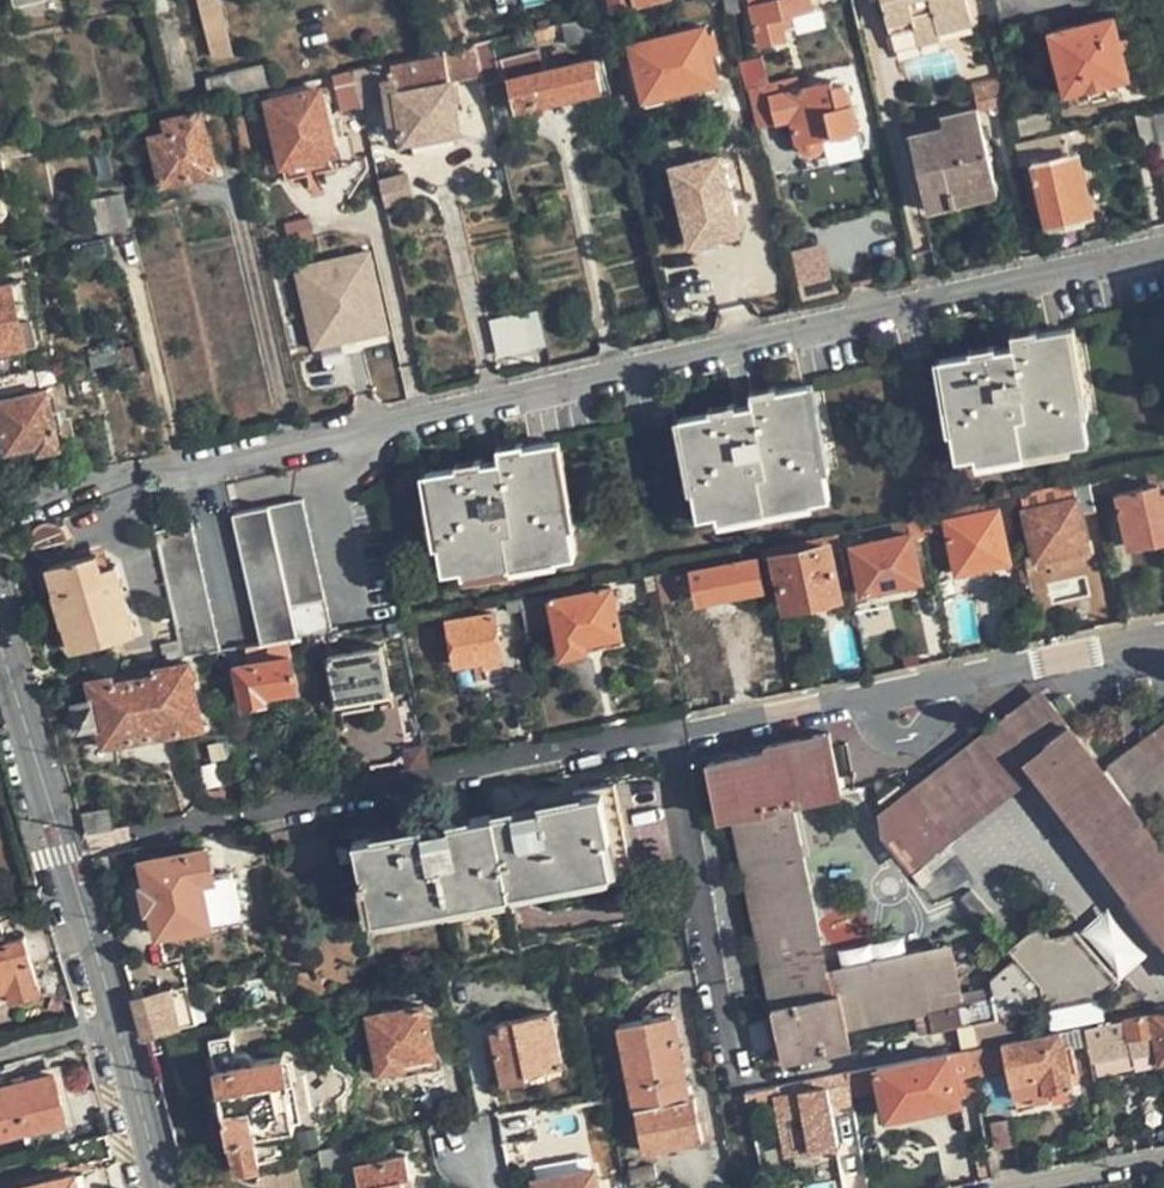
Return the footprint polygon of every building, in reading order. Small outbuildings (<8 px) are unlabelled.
[(151,4),(153,13),(171,10),(168,0),(150,0),(151,4)] [(223,0),(202,0),(215,55),(235,50),(223,0)] [(810,10),(808,0),(774,0),(754,5),(762,44),(786,39),(783,24),(793,22),(792,14),(810,10)] [(890,34),(918,28),(916,16),(933,12),(938,33),(973,25),(967,0),(882,0),(890,34)] [(624,38),(617,9),(603,12),(609,41),(624,38)] [(940,42),(938,33),(933,12),(916,16),(918,28),(890,34),(894,52),(940,42)] [(602,30),(598,13),(578,18),(583,35),(602,30)] [(1127,75),(1112,17),(1053,31),(1068,89),(1089,84),(1091,96),(1113,91),(1110,79),(1127,75)] [(710,52),(707,34),(705,27),(634,44),(646,96),(717,80),(710,52)] [(713,32),(707,34),(710,52),(718,50),(713,32)] [(499,59),(495,37),(476,42),(486,82),(510,77),(516,107),(602,88),(595,58),(543,69),(539,51),(499,59)] [(383,76),(387,100),(391,119),(402,117),(406,138),(459,129),(445,54),(392,64),(394,74),(383,76)] [(836,87),(835,81),(801,89),(798,77),(773,83),(766,61),(745,65),(759,124),(795,116),(799,135),(802,141),(804,142),(805,147),(810,150),(814,151),(820,149),(823,145),(824,136),(856,127),(847,85),(836,87)] [(274,83),(270,63),(208,78),(212,96),(274,83)] [(392,64),(353,70),(359,91),(362,105),(387,100),(383,76),(394,74),(392,64)] [(338,96),(359,91),(353,70),(333,75),(338,96)] [(335,152),(321,87),(269,99),(285,163),(335,152)] [(1150,110),(1161,162),(1163,161),(1163,107),(1150,110)] [(955,193),(996,184),(978,108),(944,116),(947,127),(913,135),(930,208),(957,202),(955,193)] [(216,171),(202,110),(166,118),(169,131),(154,135),(166,183),(216,171)] [(156,126),(154,111),(138,115),(141,129),(156,126)] [(1052,125),(1049,112),(1021,118),(1024,131),(1052,125)] [(1075,184),(1085,182),(1077,148),(1069,150),(1064,132),(1015,143),(1019,163),(1035,160),(1051,225),(1083,218),(1083,213),(1075,184)] [(724,147),(667,161),(689,247),(746,233),(724,147)] [(387,198),(415,191),(411,170),(382,176),(387,198)] [(1092,210),(1085,182),(1075,184),(1083,213),(1092,210)] [(998,192),(996,184),(955,193),(957,202),(998,192)] [(131,222),(124,193),(94,200),(102,229),(131,222)] [(113,254),(109,237),(74,244),(78,261),(113,254)] [(807,296),(840,288),(828,239),(795,247),(807,296)] [(312,347),(392,334),(378,246),(297,259),(312,347)] [(23,281),(12,283),(20,317),(31,315),(23,281)] [(12,283),(0,286),(0,351),(37,343),(31,315),(20,317),(12,283)] [(492,314),(499,354),(548,346),(542,306),(492,314)] [(1073,326),(1062,328),(1073,389),(1084,387),(1073,326)] [(957,456),(977,453),(1022,445),(1023,452),(1071,443),(1088,440),(1084,414),(1088,413),(1084,387),(1073,389),(1062,328),(1038,332),(1038,328),(1014,332),(1016,345),(946,357),(955,404),(944,406),(949,431),(952,430),(957,456)] [(936,359),(944,406),(955,404),(946,357),(936,359)] [(813,383),(804,385),(816,444),(825,443),(813,383)] [(816,444),(804,385),(780,389),(777,384),(752,390),(755,402),(737,406),(736,402),(711,406),(712,412),(686,417),(693,463),(686,464),(690,490),(695,489),(701,516),(719,513),(765,504),(766,509),(812,500),(832,496),(825,472),(831,470),(825,443),(816,444)] [(50,391),(0,400),(0,414),(8,451),(40,444),(41,451),(62,447),(50,391)] [(677,418),(686,464),(693,463),(686,417),(677,418)] [(561,439),(553,442),(564,504),(573,501),(561,439)] [(445,570),(463,567),(510,559),(511,563),(559,556),(576,553),(572,526),(577,526),(573,501),(564,504),(553,442),(527,446),(526,442),(500,447),(503,459),(485,463),(484,458),(458,463),(459,469),(431,473),(441,519),(432,522),(436,545),(441,545),(445,570)] [(1072,451),(1071,443),(1023,452),(1025,460),(1072,451)] [(980,467),(1025,460),(1023,452),(1022,445),(977,453),(980,467)] [(424,473),(432,522),(441,519),(431,473),(424,473)] [(1163,492),(1162,484),(1120,493),(1131,544),(1158,538),(1163,537),(1163,492)] [(945,508),(947,520),(950,519),(996,509),(994,497),(945,508)] [(1087,547),(1077,497),(1027,508),(1037,558),(1087,547)] [(235,515),(263,643),(309,635),(333,631),(304,499),(235,515)] [(814,507),(812,500),(766,509),(767,515),(814,507)] [(721,524),(767,515),(766,509),(765,504),(719,513),(721,524)] [(937,509),(921,513),(923,526),(940,522),(937,509)] [(1009,562),(999,509),(996,509),(950,519),(961,571),(1009,562)] [(940,522),(923,526),(925,531),(941,527),(940,522)] [(193,524),(156,531),(186,656),(221,651),(193,524)] [(763,545),(765,557),(776,554),(828,543),(841,541),(839,529),(763,545)] [(921,580),(912,532),(856,543),(865,591),(921,580)] [(838,595),(828,543),(776,554),(787,606),(838,595)] [(103,567),(99,552),(50,567),(58,593),(53,594),(62,625),(67,624),(74,650),(137,631),(117,563),(103,567)] [(559,562),(559,556),(511,563),(511,570),(559,562)] [(763,588),(757,556),(694,569),(700,600),(763,588)] [(465,578),(511,570),(511,563),(510,559),(463,567),(465,578)] [(620,634),(609,586),(553,598),(564,654),(587,649),(585,641),(620,634)] [(502,664),(495,612),(451,620),(458,663),(486,659),(487,665),(502,664)] [(388,690),(381,648),(332,657),(340,699),(388,690)] [(299,686),(294,655),(242,665),(249,703),(268,699),(267,692),(299,686)] [(92,681),(95,700),(100,723),(105,745),(204,725),(190,661),(158,667),(159,674),(114,683),(113,677),(92,681)] [(1041,689),(1000,721),(1007,729),(1049,699),(1041,689)] [(1049,699),(1007,729),(1000,721),(884,811),(885,834),(909,866),(1038,770),(1163,935),(1163,849),(1049,699)] [(81,730),(100,723),(95,700),(76,704),(81,730)] [(1110,768),(1146,816),(1163,802),(1163,727),(1110,768)] [(735,812),(783,1049),(823,1042),(825,1050),(850,1045),(846,1025),(901,1014),(890,956),(826,969),(792,803),(844,792),(831,731),(768,744),(769,752),(711,762),(721,815),(735,812)] [(574,790),(575,797),(355,840),(370,918),(591,873),(593,883),(634,876),(616,782),(574,790)] [(217,879),(210,846),(143,859),(148,884),(143,885),(148,912),(155,910),(159,934),(214,924),(206,881),(217,879)] [(217,879),(206,881),(214,924),(241,918),(232,875),(217,879)] [(1110,904),(1084,925),(1123,973),(1149,952),(1110,904)] [(27,936),(0,944),(0,990),(9,988),(12,999),(41,991),(27,936)] [(951,943),(890,956),(901,1014),(929,1009),(962,1002),(951,943)] [(189,984),(138,998),(148,1035),(199,1021),(189,984)] [(994,995),(962,1002),(929,1009),(933,1029),(976,1022),(980,1046),(1002,1042),(994,995)] [(434,1055),(425,1005),(370,1015),(381,1072),(406,1067),(406,1060),(434,1055)] [(1086,1026),(1092,1061),(1129,1054),(1127,1036),(1157,1031),(1162,1060),(1163,1059),(1163,1011),(1086,1026)] [(562,1063),(553,1014),(499,1023),(500,1031),(492,1033),(502,1083),(526,1078),(525,1072),(562,1063)] [(622,1024),(633,1086),(686,1076),(675,1015),(622,1024)] [(1016,1094),(1033,1091),(1050,1088),(1072,1084),(1062,1030),(1002,1042),(980,1046),(970,1048),(975,1073),(1011,1066),(1016,1094)] [(238,1049),(235,1033),(214,1036),(239,1170),(261,1166),(255,1135),(297,1126),(290,1088),(293,1088),(286,1050),(257,1057),(251,1051),(246,1049),(238,1049)] [(785,1058),(825,1050),(823,1042),(783,1049),(785,1058)] [(959,1083),(976,1080),(975,1073),(970,1048),(910,1060),(879,1066),(881,1078),(888,1116),(961,1102),(959,1083)] [(849,1084),(881,1078),(879,1066),(847,1072),(849,1084)] [(829,1099),(851,1094),(849,1084),(847,1072),(760,1088),(755,1090),(757,1100),(782,1097),(791,1148),(837,1140),(829,1099)] [(56,1073),(0,1087),(0,1136),(67,1119),(56,1073)] [(690,1095),(686,1076),(633,1086),(644,1149),(703,1139),(696,1094),(690,1095)] [(1052,1097),(1050,1088),(1033,1091),(1034,1100),(1052,1097)] [(408,1155),(359,1166),(363,1187),(407,1187),(405,1179),(412,1178),(408,1155)] [(596,1167),(537,1179),(538,1187),(599,1187),(596,1167)] [(266,1187),(300,1187),(300,1171),(266,1171),(266,1187)] [(77,1173),(11,1187),(81,1187),(77,1173)]
